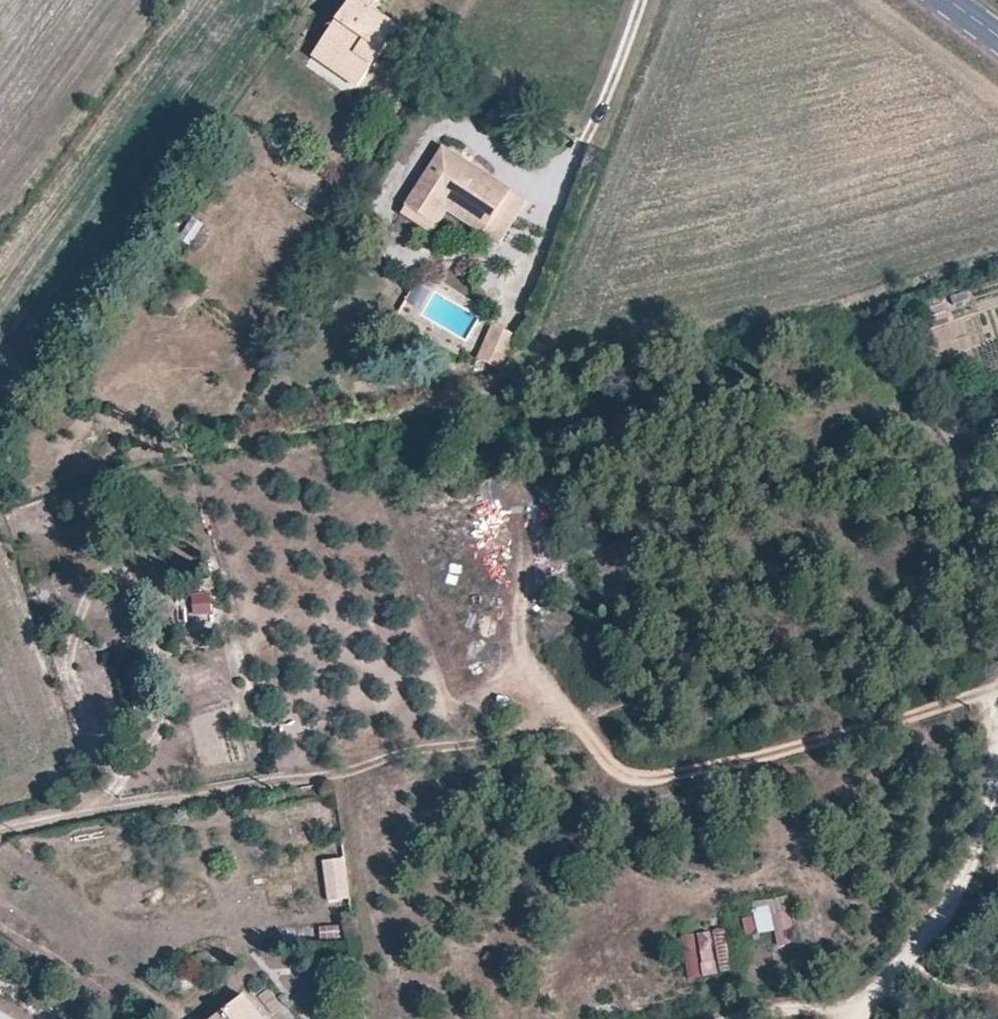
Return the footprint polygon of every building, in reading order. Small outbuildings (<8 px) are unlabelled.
[(398,28),(371,9),(377,0),(351,0),(312,56),(357,87),(398,28)] [(526,201),(443,147),(405,206),(430,222),(446,197),(488,224),(483,233),(498,243),(526,201)] [(488,224),(446,197),(430,222),(405,206),(401,212),(432,232),(446,210),(483,233),(488,224)] [(945,311),(940,295),(912,305),(918,321),(945,311)] [(500,369),(515,335),(493,325),(478,359),(500,369)] [(211,614),(210,594),(195,595),(197,615),(211,614)] [(349,898),(344,859),(324,861),(329,901),(349,898)] [(796,943),(789,910),(770,914),(768,906),(754,909),(759,933),(774,930),(778,946),(796,943)] [(341,938),(340,927),(320,929),(321,940),(341,938)] [(713,932),(720,974),(731,972),(724,930),(713,932)] [(698,936),(705,977),(716,975),(709,934),(698,936)] [(682,939),(689,980),(700,978),(693,937),(682,939)] [(243,996),(214,1018),(261,1018),(243,996)]
